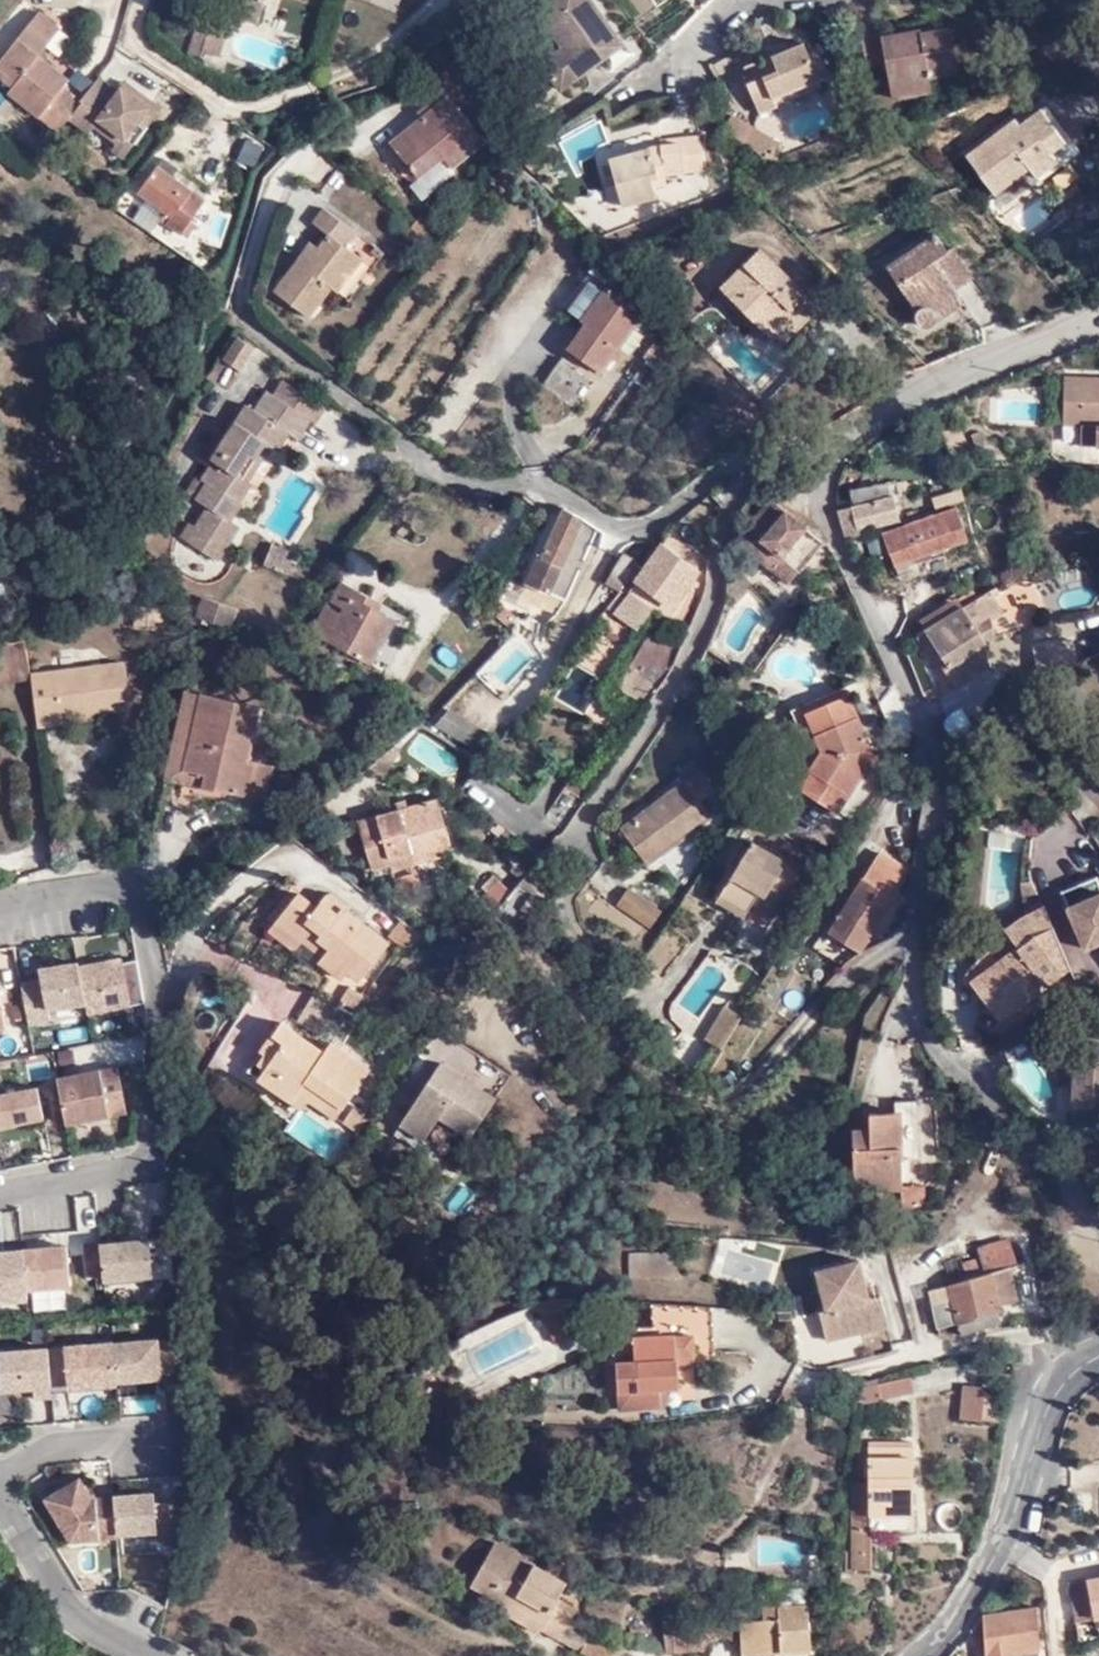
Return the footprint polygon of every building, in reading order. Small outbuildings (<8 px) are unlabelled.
[(627,35),(602,0),(542,0),(571,43),(550,59),(568,85),(610,57),(605,50),(627,35)] [(15,90),(66,127),(76,112),(86,97),(68,84),(74,75),(42,52),(63,25),(42,8),(0,62),(22,80),(15,90)] [(228,21),(214,16),(208,34),(193,29),(186,52),(201,58),(204,50),(217,55),(228,21)] [(893,68),(898,98),(941,91),(939,77),(968,74),(962,28),(932,33),(934,41),(915,44),(914,37),(873,42),(877,70),(893,68)] [(632,42),(627,35),(605,50),(610,57),(632,42)] [(757,93),(768,116),(785,109),(782,102),(826,83),(811,47),(752,67),(751,91),(757,93)] [(124,86),(104,72),(86,97),(76,112),(94,126),(99,121),(122,138),(129,130),(141,139),(164,109),(127,81),(124,86)] [(131,76),(127,81),(164,109),(168,103),(131,76)] [(830,91),(826,83),(782,102),(785,109),(830,91)] [(399,139),(429,176),(453,155),(462,167),(495,139),(456,92),(399,139)] [(1029,112),(1017,120),(1023,127),(1034,119),(1029,112)] [(1023,127),(1017,120),(972,158),(1002,192),(1032,169),(1040,179),(1064,159),(1055,149),(1066,140),(1043,113),(1034,119),(1023,127)] [(733,114),(723,130),(751,146),(760,131),(733,114)] [(129,152),(141,139),(129,130),(122,138),(118,144),(129,152)] [(781,143),(760,131),(751,146),(764,157),(777,159),(781,143)] [(616,164),(629,212),(661,203),(659,193),(674,189),(672,181),(691,175),(707,172),(699,135),(683,138),(665,143),(670,157),(661,160),(658,152),(616,164)] [(254,173),(268,151),(248,139),(234,161),(254,173)] [(1074,150),(1066,140),(1055,149),(1064,159),(1074,150)] [(168,214),(182,224),(207,190),(164,157),(144,182),(174,206),(168,214)] [(281,284),(318,313),(342,284),(348,288),(373,255),(356,242),(366,229),(334,203),(324,217),(336,227),(326,239),(321,236),(281,284)] [(207,209),(202,239),(224,242),(229,213),(207,209)] [(424,211),(417,219),(438,234),(444,225),(424,211)] [(932,245),(922,230),(875,262),(903,304),(903,313),(904,317),(907,319),(909,320),(913,321),(916,321),(919,319),(922,317),(923,314),(924,308),(944,292),(940,286),(960,270),(938,241),(932,245)] [(727,284),(769,327),(808,287),(764,243),(727,284)] [(614,281),(592,265),(566,303),(587,318),(614,281)] [(650,308),(614,281),(587,318),(569,341),(606,367),(650,308)] [(819,299),(808,287),(769,327),(782,339),(819,299)] [(569,341),(587,318),(566,303),(549,327),(569,341)] [(237,339),(224,359),(242,371),(256,349),(237,339)] [(664,353),(651,342),(640,354),(653,366),(664,353)] [(593,376),(562,356),(545,378),(575,399),(593,376)] [(265,374),(255,393),(251,392),(242,407),(233,402),(213,434),(201,426),(185,455),(198,464),(190,477),(196,482),(185,498),(196,506),(184,526),(180,524),(171,537),(210,561),(231,526),(223,521),(235,501),(229,498),(217,491),(227,476),(233,480),(256,443),(262,446),(266,449),(279,428),(286,433),(296,418),(297,416),(302,419),(312,402),(265,374)] [(1071,375),(1071,421),(1098,422),(1098,375),(1071,375)] [(229,498),(235,501),(245,485),(241,483),(262,446),(256,443),(233,480),(227,476),(217,491),(229,498)] [(175,493),(185,498),(196,482),(190,477),(186,476),(175,493)] [(937,512),(960,502),(955,491),(932,501),(937,512)] [(814,529),(767,493),(732,536),(767,565),(778,553),(791,563),(800,571),(822,545),(815,535),(814,529)] [(895,493),(853,506),(857,523),(880,516),(879,512),(899,505),(895,493)] [(549,586),(579,511),(561,503),(540,549),(537,547),(525,575),(549,586)] [(839,509),(845,535),(859,530),(857,523),(853,506),(839,509)] [(953,508),(915,519),(888,528),(899,565),(963,541),(953,508)] [(670,525),(660,538),(694,561),(702,548),(670,525)] [(635,573),(672,600),(698,564),(694,561),(660,538),(635,573)] [(260,563),(272,568),(277,561),(285,562),(288,551),(266,543),(260,563)] [(618,584),(640,555),(624,543),(604,572),(618,584)] [(778,553),(767,565),(790,584),(800,571),(791,563),(778,553)] [(277,561),(272,568),(288,576),(292,566),(285,562),(277,561)] [(662,612),(672,600),(635,573),(626,585),(662,612)] [(327,599),(314,623),(365,653),(388,613),(389,612),(367,598),(371,591),(341,574),(329,595),(344,603),(342,607),(327,599)] [(987,598),(984,592),(983,592),(919,632),(939,668),(934,671),(948,692),(984,670),(974,648),(989,640),(982,621),(991,614),(984,602),(987,598)] [(627,593),(610,612),(635,634),(652,614),(627,593)] [(200,619),(232,629),(237,610),(205,601),(200,619)] [(160,605),(129,603),(127,622),(160,624),(160,605)] [(651,625),(628,657),(652,673),(673,641),(651,625)] [(29,628),(0,634),(0,662),(1,671),(33,665),(29,628)] [(939,668),(919,632),(912,636),(910,638),(931,673),(934,671),(939,668)] [(480,642),(468,633),(459,644),(471,654),(480,642)] [(1030,674),(1067,665),(1061,644),(1025,654),(1030,674)] [(56,663),(33,666),(35,679),(40,723),(63,722),(61,712),(96,708),(132,704),(127,653),(56,663)] [(635,698),(652,673),(628,657),(610,683),(596,708),(620,721),(635,698)] [(165,768),(184,774),(200,688),(182,686),(165,768)] [(799,781),(836,805),(856,770),(863,773),(878,748),(873,741),(850,686),(809,703),(823,746),(799,781)] [(255,700),(200,688),(184,774),(264,792),(271,757),(246,750),(255,700)] [(962,707),(940,720),(952,741),(975,728),(962,707)] [(97,717),(96,708),(61,712),(63,722),(97,717)] [(419,734),(410,748),(445,771),(454,756),(419,734)] [(688,755),(672,766),(676,777),(610,822),(635,859),(700,814),(689,796),(706,785),(688,755)] [(424,835),(444,829),(433,796),(353,819),(369,867),(420,854),(417,843),(426,841),(424,835)] [(446,839),(444,829),(424,835),(426,841),(417,843),(420,854),(438,849),(438,841),(446,839)] [(724,880),(750,897),(752,894),(752,893),(758,885),(778,898),(801,862),(754,832),(724,880)] [(1020,911),(1019,834),(985,834),(986,912),(1020,911)] [(863,875),(832,928),(862,946),(875,924),(892,892),(888,890),(905,860),(879,845),(863,875)] [(515,862),(497,882),(492,889),(516,907),(537,880),(515,862)] [(492,889),(497,882),(477,867),(468,877),(471,881),(469,885),(481,894),(484,891),(488,894),(492,889)] [(1097,872),(1060,886),(1085,946),(1098,940),(1098,878),(1097,872)] [(743,906),(750,897),(724,880),(718,890),(743,906)] [(1027,915),(1037,912),(1043,909),(1030,880),(1026,881),(1020,882),(1027,915)] [(654,902),(620,882),(609,898),(642,920),(654,902)] [(773,907),(778,898),(758,885),(752,893),(773,907)] [(359,976),(387,941),(340,903),(339,903),(330,896),(323,894),(319,900),(317,899),(312,905),(297,893),(275,921),(298,940),(308,930),(327,946),(315,959),(339,978),(349,967),(359,976)] [(1025,916),(1006,929),(1018,948),(986,971),(971,983),(997,1021),(1062,978),(1071,972),(1046,908),(1043,909),(1037,912),(1027,915),(1025,916)] [(406,947),(417,932),(400,918),(388,933),(406,947)] [(296,943),(298,940),(275,921),(265,934),(291,955),(298,944),(296,943)] [(977,961),(986,971),(1018,948),(1006,929),(977,961)] [(298,944),(315,959),(327,946),(308,930),(298,940),(296,943),(298,944)] [(26,1027),(146,1007),(137,958),(18,978),(26,1027)] [(710,1026),(726,1039),(748,1004),(731,994),(710,1026)] [(334,1008),(312,995),(293,1024),(313,1038),(334,1008)] [(311,1092),(333,1108),(363,1070),(324,1040),(314,1052),(273,1022),(238,1070),(282,1102),(297,1082),(311,1092)] [(1028,1032),(1004,1049),(1014,1064),(1037,1046),(1028,1032)] [(1065,1033),(1062,1062),(1074,1062),(1073,1086),(1071,1102),(1075,1102),(1098,1104),(1098,1036),(1065,1033)] [(465,1134),(491,1095),(435,1060),(394,1121),(419,1137),(434,1114),(465,1134)] [(1073,1086),(1074,1062),(1062,1062),(1060,1085),(1073,1086)] [(63,1131),(127,1119),(116,1067),(53,1080),(63,1131)] [(296,1113),(304,1103),(311,1092),(297,1082),(282,1102),(296,1113)] [(45,1125),(37,1087),(0,1094),(0,1134),(45,1125)] [(368,1097),(376,1103),(383,1094),(374,1087),(368,1097)] [(334,1109),(333,1108),(311,1092),(304,1103),(326,1119),(334,1109)] [(363,1121),(376,1103),(368,1097),(361,1092),(347,1108),(363,1121)] [(1075,1102),(1073,1122),(1098,1125),(1098,1104),(1075,1102)] [(900,1208),(900,1191),(902,1112),(869,1111),(869,1127),(852,1127),(850,1191),(881,1191),(881,1208),(900,1208)] [(37,1157),(68,1152),(62,1118),(31,1123),(37,1157)] [(139,1185),(142,1222),(168,1220),(165,1182),(139,1185)] [(151,1288),(147,1241),(91,1246),(95,1292),(151,1288)] [(170,1283),(171,1242),(150,1241),(150,1282),(170,1283)] [(627,1270),(672,1271),(672,1247),(628,1246),(627,1270)] [(0,1255),(0,1315),(28,1313),(27,1298),(70,1295),(67,1251),(0,1255)] [(831,1310),(824,1313),(832,1342),(892,1329),(886,1306),(876,1307),(865,1263),(823,1273),(831,1310)] [(957,1310),(958,1321),(999,1318),(998,1304),(1017,1301),(1014,1268),(951,1275),(952,1287),(934,1289),(936,1311),(957,1310)] [(711,1345),(710,1299),(651,1293),(651,1317),(609,1319),(610,1355),(616,1356),(617,1376),(615,1376),(615,1400),(655,1398),(654,1379),(661,1379),(674,1379),(673,1355),(673,1348),(692,1346),(711,1345)] [(693,1354),(692,1346),(673,1348),(673,1355),(693,1354)] [(160,1391),(158,1347),(0,1354),(0,1398),(160,1391)] [(904,1377),(878,1383),(880,1396),(906,1391),(904,1377)] [(880,1396),(878,1383),(857,1387),(856,1401),(880,1396)] [(990,1387),(969,1384),(964,1413),(986,1415),(990,1387)] [(910,1441),(873,1443),(872,1481),(853,1482),(854,1567),(873,1566),(873,1526),(912,1524),(910,1441)] [(53,1548),(154,1542),(152,1495),(85,1499),(84,1486),(49,1488),(53,1548)] [(175,1536),(174,1504),(155,1505),(156,1537),(175,1536)] [(455,1597),(481,1612),(479,1554),(455,1597)] [(479,1554),(481,1612),(494,1620),(499,1612),(530,1631),(524,1639),(544,1651),(561,1625),(561,1620),(541,1608),(548,1595),(479,1554)] [(765,1589),(766,1609),(811,1606),(810,1586),(765,1589)] [(1093,1588),(1070,1591),(1081,1651),(1082,1650),(1098,1647),(1098,1587),(1093,1588)] [(674,1620),(675,1650),(708,1649),(718,1640),(734,1640),(734,1625),(745,1625),(746,1655),(751,1655),(813,1653),(811,1606),(766,1609),(715,1611),(715,1617),(674,1620)] [(985,1610),(985,1631),(986,1631),(986,1653),(986,1655),(1039,1655),(1038,1651),(1037,1609),(1017,1609),(985,1610)] [(521,1645),(524,1639),(530,1631),(499,1612),(494,1620),(491,1627),(521,1645)] [(666,1650),(675,1650),(674,1620),(667,1620),(666,1650)] [(574,1642),(565,1655),(598,1655),(574,1642)]
